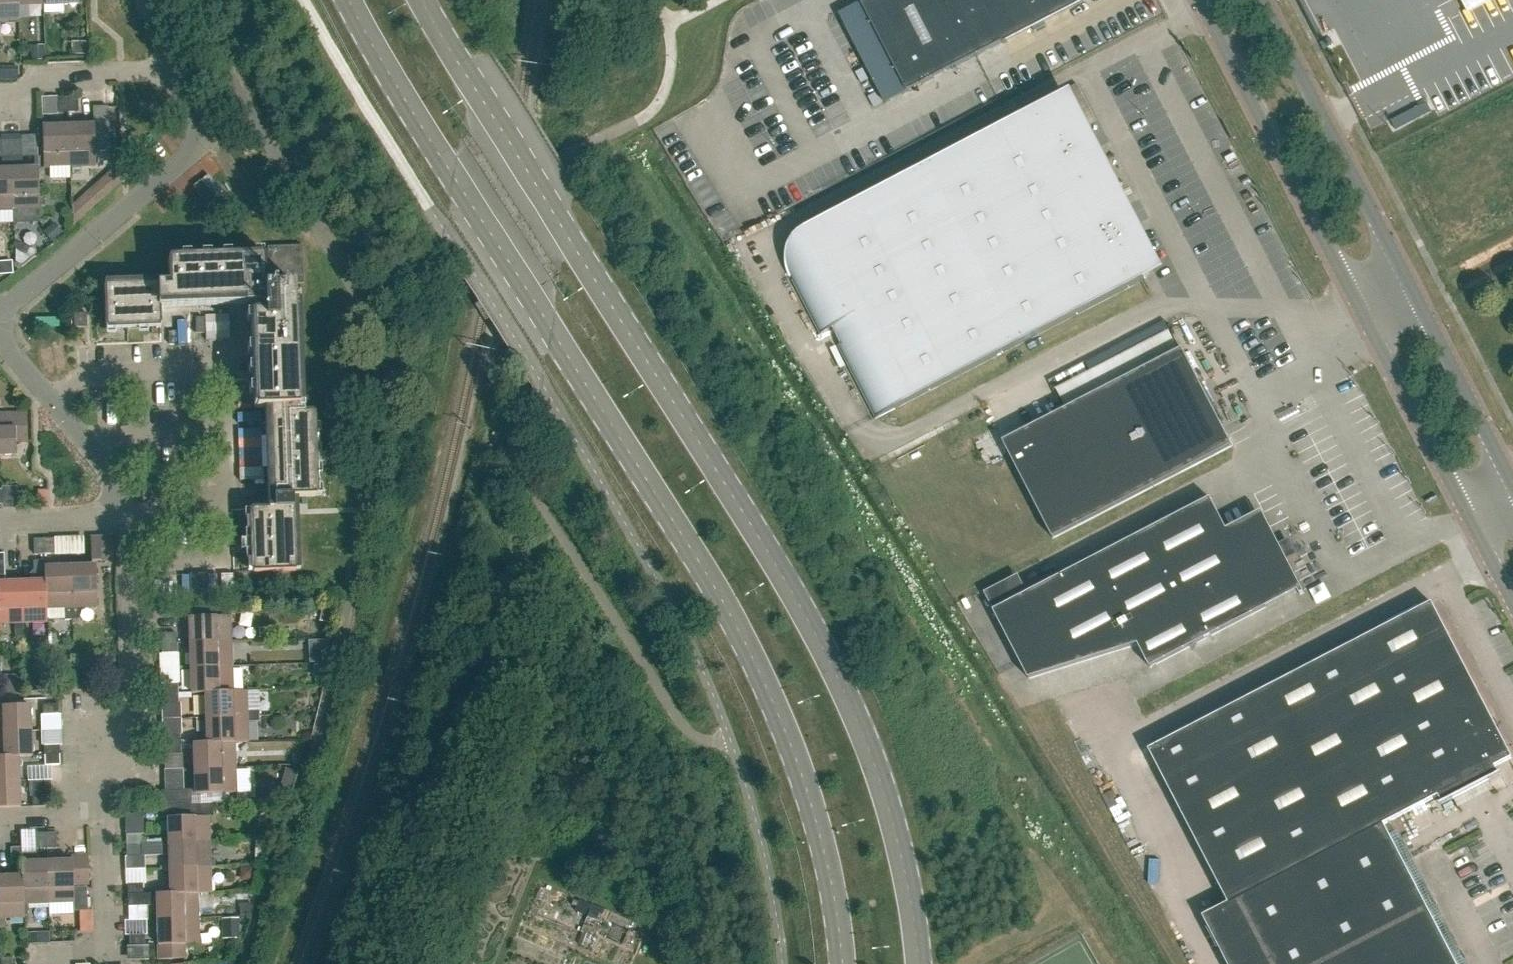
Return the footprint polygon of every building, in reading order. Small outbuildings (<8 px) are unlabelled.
[(19,19),(19,5),(18,5),(18,0),(0,0),(0,19),(19,19)] [(861,2),(908,92),(1003,42),(1004,44),(1008,42),(1008,41),(1086,0),(866,0),(861,2)] [(908,92),(861,2),(841,13),(887,103),(908,92)] [(58,113),(69,113),(68,97),(58,97),(58,113)] [(68,97),(69,113),(79,112),(78,97),(68,97)] [(895,409),(1146,280),(1053,101),(806,228),(803,230),(800,232),(798,234),(796,236),(793,238),(792,241),(790,244),(789,246),(788,249),(787,252),(786,256),(786,259),(786,262),(786,265),(787,268),(787,271),(789,274),(790,277),(791,276),(822,335),(831,330),(877,419),(895,409)] [(45,167),(70,167),(69,125),(44,126),(45,167)] [(69,125),(70,167),(96,166),(96,152),(110,151),(109,129),(95,129),(95,125),(69,125)] [(12,156),(11,137),(2,137),(2,156),(12,156)] [(22,137),(11,137),(12,156),(22,155),(22,137)] [(121,182),(122,182),(122,164),(120,164),(87,194),(97,205),(111,192),(121,182)] [(13,169),(14,210),(15,224),(40,224),(38,168),(13,169)] [(14,210),(13,169),(0,169),(0,211),(14,210)] [(299,413),(294,284),(294,283),(304,283),(303,253),(303,245),(298,245),(267,246),(269,285),(265,285),(264,257),(169,260),(170,283),(105,285),(107,327),(161,325),(161,302),(264,298),(265,312),(254,312),(257,408),(271,407),(275,508),(252,509),(254,571),(296,570),(293,497),(315,496),(312,413),(299,413)] [(74,327),(87,327),(87,313),(74,313),(74,327)] [(1187,360),(1007,453),(1057,550),(1237,457),(1187,360)] [(16,455),(16,443),(28,442),(27,413),(0,414),(0,456),(16,455)] [(29,481),(29,499),(40,499),(40,481),(29,481)] [(1151,668),(1298,591),(1301,595),(1304,593),(1302,588),(1300,589),(1285,561),(1297,555),(1297,554),(1291,557),(1284,542),(1277,546),(1262,516),(1229,533),(1211,498),(994,611),(1029,679),(1139,644),(1151,668)] [(91,561),(114,560),(113,536),(91,537),(91,561)] [(34,554),(44,554),(43,538),(33,538),(34,554)] [(43,538),(44,554),(54,553),(54,538),(43,538)] [(20,581),(4,581),(4,553),(0,553),(0,623),(16,623),(17,635),(22,635),(22,622),(20,581)] [(44,580),(43,567),(43,560),(34,560),(32,562),(33,580),(20,581),(22,622),(47,622),(47,608),(46,608),(45,580),(44,580)] [(70,566),(72,619),(79,619),(78,607),(97,606),(95,565),(70,566)] [(65,619),(72,619),(70,566),(43,567),(44,580),(45,580),(46,608),(47,608),(64,607),(65,619)] [(1149,750),(1229,903),(1229,904),(1386,823),(1386,824),(1437,797),(1441,806),(1500,776),(1495,767),(1512,758),(1432,603),(1149,750)] [(189,642),(231,640),(230,615),(188,617),(189,642)] [(161,643),(176,643),(176,632),(160,632),(161,643)] [(190,667),(232,666),(231,640),(189,642),(190,667)] [(176,643),(161,643),(161,652),(176,652),(176,643)] [(190,667),(191,693),(204,692),(232,691),(232,690),(232,666),(190,667)] [(162,693),(178,692),(177,682),(162,683),(162,693)] [(204,692),(205,717),(259,715),(259,710),(247,710),(246,690),(232,690),(232,691),(204,692)] [(163,703),(178,702),(178,692),(162,693),(163,703)] [(42,714),(58,714),(57,704),(41,704),(42,714)] [(29,730),(28,705),(0,706),(0,731),(29,730)] [(205,717),(206,742),(234,741),(248,741),(247,722),(259,722),(259,715),(205,717)] [(17,756),(30,756),(29,730),(0,731),(0,756),(17,756)] [(164,744),(180,743),(179,733),(164,733),(164,744)] [(194,768),(235,766),(234,741),(206,742),(193,742),(194,768)] [(180,743),(164,744),(164,753),(180,753),(180,743)] [(43,755),(59,754),(59,744),(43,745),(43,755)] [(59,754),(43,755),(43,765),(59,764),(59,754)] [(18,781),(17,756),(0,756),(0,782),(18,781)] [(235,766),(194,768),(195,793),(236,792),(235,766)] [(19,807),(18,781),(0,782),(0,807),(19,807)] [(190,788),(161,789),(162,805),(191,804),(190,788)] [(32,806),(47,806),(47,795),(32,796),(32,806)] [(202,803),(191,804),(162,805),(162,817),(167,817),(168,842),(209,841),(208,815),(202,815),(202,803)] [(13,843),(28,844),(29,822),(13,822),(13,843)] [(1229,904),(1229,903),(1203,916),(1228,963),(1322,963),(1429,908),(1386,824),(1386,823),(1229,904)] [(45,833),(46,848),(56,847),(55,832),(45,833)] [(36,848),(46,848),(45,833),(35,833),(36,848)] [(126,843),(141,843),(141,833),(125,833),(126,843)] [(247,855),(258,855),(259,834),(247,834),(247,855)] [(141,843),(126,843),(126,854),(126,856),(168,854),(168,867),(210,866),(209,841),(168,842),(141,843)] [(21,862),(20,847),(10,848),(11,863),(21,863),(21,862)] [(46,861),(48,902),(73,901),(73,885),(89,884),(88,855),(72,856),(72,860),(46,861)] [(23,903),(48,902),(46,861),(21,862),(21,863),(21,875),(22,875),(23,903)] [(197,893),(211,892),(210,866),(168,867),(169,892),(169,893),(197,892),(197,893)] [(23,903),(22,875),(21,875),(0,876),(0,918),(24,917),(23,903)] [(127,894),(143,894),(143,893),(142,883),(127,884),(127,894)] [(74,908),(87,907),(87,887),(73,887),(74,908)] [(198,917),(197,893),(197,892),(169,893),(169,892),(155,892),(155,893),(143,893),(143,894),(127,894),(128,905),(156,904),(156,918),(198,917)] [(1429,908),(1322,963),(1458,963),(1429,908)] [(198,917),(156,918),(158,959),(184,958),(184,943),(198,943),(198,917)] [(128,945),(144,944),(144,934),(128,934),(128,945)]
